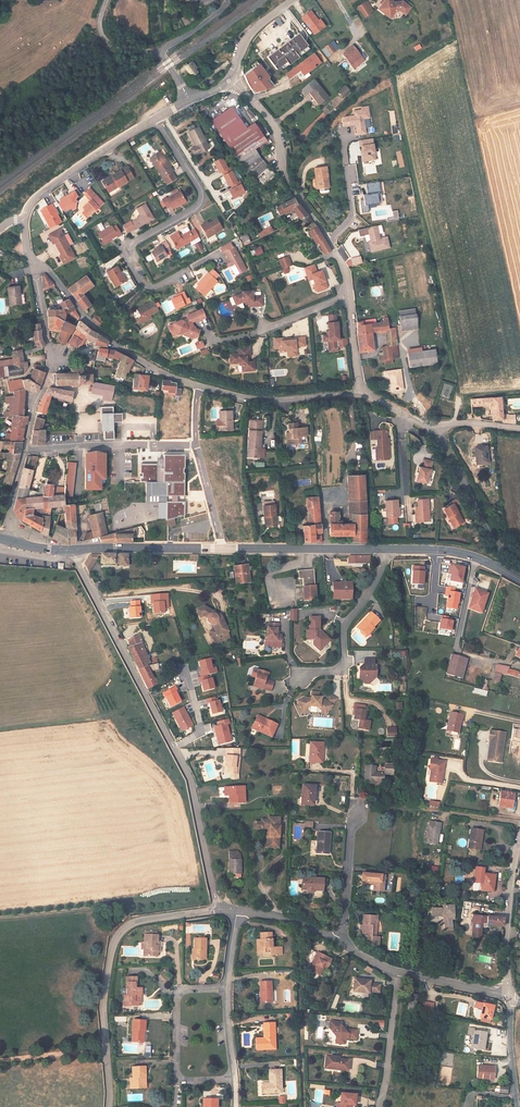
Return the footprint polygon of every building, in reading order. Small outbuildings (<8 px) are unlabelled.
[(392,0),(387,0),(380,10),(392,21),(396,14),(401,12),(405,16),(411,9),(404,3),(396,3),(392,0)] [(368,3),(360,9),(366,19),(372,15),(371,14),(374,13),(368,3)] [(321,22),(320,24),(318,22),(310,12),(302,18),(314,35),(325,27),(321,22)] [(278,19),(275,21),(280,27),(283,25),(278,19)] [(308,48),(298,35),(290,42),(285,46),(276,53),(271,57),(267,59),(277,72),(282,68),(287,64),(288,66),(289,67),(299,59),(298,59),(297,56),(307,48),(308,48)] [(331,46),(326,49),(331,55),(335,52),(331,46)] [(297,56),(298,59),(309,51),(307,48),(297,56)] [(353,48),(343,56),(355,70),(364,63),(358,54),(359,53),(358,52),(357,53),(353,48)] [(321,64),(314,55),(297,68),(300,72),(304,77),(321,64)] [(194,71),(195,70),(190,63),(183,69),(197,85),(202,81),(194,71)] [(253,70),(243,77),(248,87),(254,96),(271,90),(270,89),(265,82),(268,80),(265,75),(258,66),(253,70)] [(296,75),(293,71),(286,77),(289,81),(296,75)] [(309,94),(318,87),(314,82),(302,92),(306,97),(309,94)] [(318,87),(309,94),(320,107),(329,99),(318,87)] [(345,87),(339,93),(343,97),(350,91),(345,87)] [(247,130),(242,122),(240,124),(231,110),(211,123),(237,162),(265,144),(253,126),(247,130)] [(354,114),(355,119),(344,120),(342,122),(343,129),(352,128),(351,126),(354,125),(355,126),(356,127),(357,138),(366,137),(364,122),(369,121),(368,110),(362,111),(362,113),(354,114)] [(195,150),(190,152),(194,160),(209,152),(198,130),(187,135),(195,150)] [(360,149),(361,149),(363,164),(375,163),(372,142),(359,144),(360,149)] [(161,159),(159,155),(149,161),(154,168),(159,176),(166,186),(176,181),(168,170),(170,169),(165,161),(163,162),(161,159)] [(240,181),(238,182),(230,167),(228,168),(223,158),(215,162),(220,173),(222,172),(229,186),(231,186),(233,189),(230,190),(234,198),(246,193),(240,181)] [(255,188),(256,189),(253,192),(256,196),(275,179),(261,163),(246,177),(251,183),(255,180),(259,184),(255,188)] [(109,182),(108,181),(102,184),(108,195),(133,179),(127,169),(112,178),(112,180),(109,182)] [(325,170),(314,171),(315,182),(317,181),(319,192),(329,191),(325,170)] [(255,180),(251,183),(255,188),(259,184),(255,180)] [(368,215),(367,208),(381,206),(378,185),(365,187),(366,198),(362,199),(362,202),(359,203),(360,206),(359,206),(360,216),(368,215)] [(74,189),(62,198),(63,200),(60,202),(64,208),(67,207),(69,208),(72,205),(74,208),(76,206),(77,200),(78,199),(76,197),(79,195),(74,189)] [(83,210),(86,214),(85,215),(89,219),(103,205),(89,191),(83,197),(89,203),(83,210)] [(184,203),(179,193),(165,200),(165,199),(161,202),(165,209),(169,207),(170,211),(184,203)] [(299,222),(305,219),(297,206),(296,206),(293,201),(275,211),(278,217),(292,210),(299,222)] [(130,225),(129,223),(121,228),(125,236),(134,231),(134,232),(153,221),(145,206),(136,211),(141,220),(130,225)] [(61,226),(51,207),(41,213),(41,215),(50,232),(61,226)] [(206,226),(200,229),(205,239),(218,233),(212,223),(206,226)] [(313,228),(312,227),(308,229),(310,232),(306,233),(318,253),(312,256),(314,260),(328,254),(329,254),(313,228)] [(111,231),(110,229),(97,237),(102,246),(115,238),(116,240),(120,237),(115,229),(111,231)] [(377,242),(375,230),(356,234),(358,240),(367,238),(369,245),(368,249),(369,256),(387,252),(384,241),(377,242)] [(198,239),(194,231),(189,234),(188,233),(178,238),(176,234),(168,238),(175,251),(198,239)] [(273,232),(271,233),(269,231),(266,233),(259,236),(257,236),(260,241),(274,234),(273,232)] [(61,236),(60,236),(58,233),(48,238),(53,247),(54,246),(60,257),(59,260),(63,267),(75,261),(61,236)] [(239,241),(241,249),(248,246),(245,238),(239,241)] [(165,244),(158,248),(159,250),(155,252),(150,255),(155,265),(166,259),(165,256),(170,252),(165,244)] [(221,256),(223,254),(231,250),(227,244),(218,250),(221,256)] [(252,249),(255,256),(262,253),(258,246),(252,249)] [(225,261),(226,264),(223,265),(225,270),(229,268),(232,275),(237,276),(244,272),(232,249),(231,250),(223,254),(226,260),(225,261)] [(280,263),(283,272),(292,268),(288,259),(280,263)] [(306,278),(310,277),(312,281),(314,286),(312,287),(314,292),(318,294),(326,291),(327,288),(321,273),(316,275),(313,267),(303,270),(306,278)] [(115,290),(125,284),(117,269),(107,275),(115,290)] [(212,272),(209,276),(215,281),(218,277),(212,272)] [(247,282),(253,279),(250,274),(244,277),(247,282)] [(45,275),(42,277),(43,293),(54,287),(45,275)] [(197,287),(199,289),(196,293),(204,299),(217,283),(215,281),(209,276),(208,275),(202,282),(197,287)] [(83,312),(89,307),(82,296),(92,288),(86,278),(67,290),(76,303),(83,312)] [(19,289),(7,291),(10,307),(24,305),(23,296),(20,297),(19,289)] [(242,295),(232,299),(236,309),(243,306),(248,305),(248,309),(262,308),(261,298),(252,299),(252,294),(242,295)] [(176,299),(177,300),(171,303),(175,312),(190,305),(188,301),(186,302),(183,295),(179,297),(176,299)] [(66,302),(65,302),(60,305),(63,310),(64,312),(71,307),(66,302)] [(152,321),(150,318),(159,313),(153,303),(138,312),(142,319),(139,321),(142,326),(152,321)] [(72,313),(74,312),(71,307),(64,312),(63,310),(60,312),(61,319),(58,319),(58,330),(69,336),(74,328),(67,324),(67,317),(72,313)] [(60,312),(59,313),(59,311),(58,310),(58,309),(57,309),(55,309),(54,310),(54,311),(54,313),(53,313),(53,311),(52,310),(52,309),(50,309),(49,310),(48,311),(48,313),(47,313),(46,313),(47,320),(58,319),(61,319),(60,312)] [(188,337),(188,339),(189,340),(193,341),(196,340),(198,334),(194,332),(193,329),(189,328),(188,326),(195,323),(196,324),(204,321),(200,312),(185,318),(187,323),(184,325),(179,323),(172,326),(172,327),(167,329),(171,337),(175,335),(178,336),(183,334),(188,336),(188,337)] [(413,312),(396,315),(398,328),(399,333),(416,330),(413,312)] [(99,317),(97,316),(92,320),(101,328),(103,324),(101,322),(100,321),(101,320),(99,317)] [(48,333),(57,333),(60,334),(55,343),(63,346),(64,346),(69,336),(58,330),(58,319),(47,320),(48,333)] [(361,324),(356,325),(357,336),(370,334),(370,333),(378,332),(378,334),(384,333),(384,331),(386,331),(386,330),(385,321),(381,321),(381,324),(361,327),(361,324)] [(78,328),(78,329),(75,334),(82,340),(85,335),(87,337),(92,330),(83,322),(82,322),(78,328)] [(327,333),(326,333),(327,337),(321,337),(322,344),(326,343),(328,354),(337,353),(336,349),(335,342),(338,341),(337,341),(336,332),(337,331),(335,323),(334,324),(327,325),(326,325),(327,333)] [(33,342),(37,350),(41,348),(44,347),(40,340),(38,325),(31,326),(33,342)] [(380,357),(377,357),(377,363),(390,361),(388,347),(395,346),(392,329),(386,330),(386,331),(384,331),(384,333),(386,346),(379,347),(380,357)] [(92,330),(87,337),(96,341),(99,333),(92,330)] [(109,342),(108,340),(102,335),(100,334),(99,333),(96,341),(96,343),(108,346),(109,345),(109,343),(109,342)] [(77,346),(82,340),(75,334),(71,341),(71,342),(77,346)] [(370,334),(357,336),(357,343),(359,354),(373,352),(370,334)] [(80,348),(87,337),(85,335),(82,340),(77,346),(80,348)] [(286,354),(295,353),(295,349),(303,348),(302,340),(281,342),(281,341),(272,341),(273,350),(277,350),(278,354),(286,354)] [(335,342),(336,349),(346,348),(345,340),(337,341),(338,341),(335,342)] [(395,346),(388,347),(390,361),(397,360),(395,346)] [(21,356),(22,359),(41,351),(41,348),(37,350),(28,354),(24,356),(21,356)] [(101,348),(101,350),(99,355),(107,356),(108,357),(110,350),(101,348)] [(201,357),(208,354),(206,348),(199,351),(201,357)] [(248,374),(248,371),(253,370),(253,364),(246,364),(246,359),(249,359),(248,349),(236,350),(236,356),(229,357),(230,367),(237,366),(237,368),(236,368),(236,375),(248,374)] [(130,364),(132,359),(125,355),(125,356),(118,352),(113,351),(110,350),(108,357),(112,358),(114,358),(121,361),(117,375),(125,377),(130,364)] [(433,352),(419,354),(421,368),(435,366),(433,352)] [(11,355),(13,363),(13,368),(20,367),(23,367),(22,359),(21,356),(21,353),(11,355)] [(419,354),(406,356),(407,370),(421,368),(419,354)] [(56,372),(56,385),(72,386),(72,388),(79,389),(79,388),(81,385),(82,385),(83,385),(90,385),(91,381),(92,370),(88,368),(85,367),(80,366),(79,369),(74,368),(74,367),(73,367),(72,367),(71,368),(71,370),(69,370),(68,371),(68,373),(56,372)] [(22,378),(20,367),(13,368),(7,369),(8,380),(22,378)] [(0,370),(0,381),(8,380),(7,369),(0,370)] [(386,386),(391,385),(391,391),(404,390),(401,369),(384,372),(386,386)] [(42,374),(38,373),(34,373),(31,383),(37,387),(42,374)] [(134,387),(148,389),(150,375),(136,374),(134,387)] [(27,381),(21,382),(22,391),(35,393),(37,387),(31,383),(27,381)] [(161,383),(160,391),(162,391),(162,393),(173,395),(173,398),(178,398),(179,391),(175,391),(174,390),(174,389),(174,386),(168,385),(168,384),(161,383)] [(93,384),(93,388),(92,391),(92,392),(105,394),(113,395),(114,387),(93,384)] [(47,392),(46,394),(51,395),(67,400),(71,402),(72,402),(73,392),(74,392),(74,391),(65,391),(49,388),(47,392)] [(5,400),(5,406),(11,405),(10,413),(0,415),(0,419),(21,416),(22,403),(22,391),(12,394),(11,399),(5,400)] [(480,399),(481,406),(490,405),(493,421),(502,420),(502,415),(499,397),(480,399)] [(43,399),(42,399),(42,400),(39,405),(38,411),(37,412),(45,414),(49,401),(43,399)] [(481,406),(480,399),(468,399),(469,407),(481,406)] [(112,421),(122,421),(122,412),(113,412),(113,406),(101,406),(101,421),(104,421),(104,438),(114,438),(114,425),(112,426),(112,421)] [(229,412),(217,413),(218,422),(219,422),(220,432),(230,431),(229,412)] [(513,414),(502,415),(502,420),(502,423),(515,424),(513,414)] [(9,418),(9,421),(11,421),(10,429),(22,429),(23,423),(24,424),(25,423),(26,416),(21,416),(9,418)] [(44,419),(36,417),(36,419),(33,430),(41,430),(44,419)] [(260,431),(257,431),(258,421),(248,421),(246,457),(256,457),(256,447),(259,447),(260,431)] [(287,435),(287,440),(289,440),(289,446),(304,444),(303,437),(306,437),(305,429),(296,430),(295,424),(287,425),(288,430),(291,430),(291,434),(287,435)] [(9,442),(19,441),(21,434),(22,429),(10,429),(9,442)] [(44,430),(41,430),(33,430),(33,432),(32,439),(31,445),(44,445),(44,440),(45,439),(44,430)] [(376,453),(376,459),(387,459),(387,452),(385,452),(385,447),(387,447),(386,437),(385,437),(384,430),(372,430),(373,439),(375,439),(376,447),(374,447),(375,453),(376,453)] [(4,449),(10,449),(10,453),(16,454),(18,445),(19,441),(9,442),(2,443),(2,449),(4,449)] [(485,462),(483,446),(471,447),(473,464),(485,462)] [(4,469),(3,474),(11,475),(13,465),(16,454),(10,453),(4,453),(0,453),(0,460),(6,461),(4,468),(4,469)] [(101,453),(85,453),(85,464),(89,464),(89,469),(84,469),(84,489),(86,489),(91,489),(91,487),(100,487),(99,478),(99,473),(104,473),(104,463),(101,463),(101,454),(101,453)] [(156,464),(138,464),(138,474),(140,474),(140,476),(139,476),(138,483),(144,483),(165,483),(165,497),(183,497),(183,473),(182,473),(182,469),(183,469),(183,455),(161,455),(162,460),(156,459),(156,464)] [(421,459),(419,467),(418,467),(415,480),(425,483),(431,461),(421,459)] [(74,464),(66,463),(64,496),(71,497),(74,464)] [(33,470),(23,468),(18,488),(28,490),(33,470)] [(11,475),(3,474),(1,484),(8,486),(11,475)] [(350,500),(350,511),(364,510),(364,501),(362,474),(348,476),(350,500)] [(44,496),(46,485),(46,484),(42,483),(40,492),(32,491),(31,496),(44,496)] [(165,483),(144,483),(144,503),(164,503),(164,502),(165,497),(165,483)] [(52,496),(52,485),(46,485),(44,496),(42,508),(45,508),(47,496),(51,496),(52,496)] [(17,520),(19,521),(26,496),(28,490),(18,488),(16,492),(12,508),(11,511),(17,520)] [(64,496),(64,488),(53,488),(53,496),(64,496)] [(40,523),(30,519),(32,508),(42,508),(44,496),(31,496),(26,496),(19,521),(28,526),(39,532),(40,523)] [(49,508),(63,508),(63,504),(64,496),(53,496),(52,496),(51,496),(49,508)] [(316,497),(307,498),(308,512),(304,512),(305,526),(300,526),(301,542),(319,542),(317,511),(316,497)] [(422,522),(422,519),(428,518),(427,499),(416,500),(416,509),(415,510),(415,515),(413,515),(414,522),(422,522)] [(396,500),(383,501),(384,518),(397,517),(396,500)] [(183,502),(164,502),(164,503),(164,521),(165,520),(172,519),(183,516),(183,502)] [(443,507),(448,515),(449,514),(455,525),(463,521),(453,502),(443,507)] [(72,504),(63,504),(63,508),(63,514),(64,545),(72,543),(73,541),(72,536),(69,536),(69,531),(73,530),(72,504)] [(262,507),(263,518),(266,517),(267,528),(276,527),(274,506),(262,507)] [(45,508),(42,508),(40,523),(39,532),(43,534),(45,535),(49,508),(45,508)] [(338,525),(338,521),(336,521),(336,512),(327,512),(327,534),(350,535),(350,542),(364,542),(364,510),(350,511),(350,515),(350,525),(338,525)] [(99,513),(87,516),(91,538),(97,537),(104,535),(99,513)] [(63,514),(57,515),(55,520),(53,526),(49,537),(50,538),(56,541),(61,544),(63,545),(64,545),(63,514)] [(129,533),(131,533),(131,528),(108,534),(104,535),(97,537),(98,542),(114,542),(129,542),(129,534),(129,533)] [(97,558),(97,555),(90,554),(85,564),(94,564),(97,558)] [(101,555),(101,558),(101,564),(118,564),(118,555),(101,555)] [(118,555),(118,564),(118,566),(127,566),(127,555),(118,555)] [(89,574),(94,564),(85,564),(84,565),(89,574)] [(248,564),(234,566),(237,583),(250,582),(248,564)] [(425,566),(414,566),(413,583),(424,584),(425,566)] [(462,569),(449,566),(448,571),(450,571),(449,575),(448,582),(459,584),(462,569)] [(299,580),(303,579),(304,588),(316,587),(314,570),(298,571),(299,580)] [(348,584),(331,585),(332,599),(349,599),(348,584)] [(316,587),(304,588),(305,600),(317,599),(316,587)] [(461,593),(455,592),(456,588),(447,587),(446,594),(449,595),(447,607),(458,609),(461,593)] [(486,594),(481,593),(479,597),(472,594),(471,594),(467,609),(480,614),(486,594)] [(152,603),(154,603),(155,613),(166,612),(165,607),(169,607),(168,594),(151,595),(152,603)] [(131,601),(131,607),(130,607),(130,618),(142,617),(141,606),(140,606),(140,601),(131,601)] [(219,639),(219,640),(227,635),(225,630),(226,630),(220,614),(202,604),(194,607),(198,615),(201,613),(204,615),(205,616),(205,618),(206,620),(207,621),(209,622),(211,623),(219,639)] [(358,633),(361,633),(363,635),(367,632),(369,633),(372,629),(372,628),(378,621),(370,613),(363,620),(364,622),(362,624),(359,624),(355,629),(358,633)] [(447,618),(440,617),(439,621),(438,621),(437,630),(449,632),(450,623),(446,622),(447,618)] [(326,642),(320,636),(322,635),(318,630),(318,619),(308,618),(307,632),(304,632),(304,639),(308,639),(311,642),(311,647),(313,648),(317,648),(320,651),(324,646),(323,645),(326,642)] [(261,645),(268,645),(268,648),(275,648),(278,648),(278,643),(279,635),(274,635),(275,629),(276,629),(277,623),(267,622),(267,628),(265,628),(264,638),(262,641),(261,645)] [(214,642),(219,639),(213,628),(208,630),(214,642)] [(323,645),(324,646),(329,642),(322,635),(320,636),(326,642),(323,645)] [(148,666),(148,665),(158,662),(157,658),(152,659),(150,650),(144,651),(140,637),(128,641),(130,645),(127,646),(135,662),(140,671),(148,666)] [(513,657),(517,647),(510,644),(503,660),(511,663),(514,657),(513,657)] [(458,680),(463,660),(450,657),(445,677),(458,680)] [(212,667),(208,668),(206,659),(195,662),(198,671),(196,671),(198,676),(204,675),(214,672),(212,667)] [(466,661),(463,660),(458,680),(461,681),(466,661)] [(373,663),(364,663),(364,667),(362,669),(360,667),(358,667),(358,677),(362,677),(367,683),(375,676),(375,668),(373,667),(373,663)] [(148,689),(157,685),(154,678),(153,678),(150,672),(151,672),(148,666),(140,671),(139,671),(140,674),(148,689)] [(500,676),(504,677),(505,676),(507,677),(508,673),(506,672),(507,670),(495,666),(493,674),(500,676)] [(250,682),(260,686),(259,688),(267,691),(270,681),(262,679),(263,676),(265,676),(266,672),(255,668),(250,682)] [(500,676),(493,674),(490,682),(497,685),(500,676)] [(208,678),(205,679),(204,675),(198,676),(195,677),(196,682),(198,681),(200,691),(211,688),(208,678)] [(174,691),(171,686),(159,692),(166,706),(177,701),(172,692),(174,691)] [(485,696),(486,691),(473,688),(472,693),(485,696)] [(304,707),(305,708),(309,706),(316,706),(320,709),(325,712),(334,697),(327,692),(322,699),(320,698),(318,699),(316,697),(317,692),(312,692),(312,696),(309,696),(309,698),(302,698),(295,701),(297,705),(299,708),(301,707),(304,707)] [(205,703),(206,703),(207,707),(208,714),(218,712),(215,701),(212,702),(211,697),(203,699),(204,704),(205,703)] [(352,703),(351,709),(353,710),(352,715),(351,719),(358,721),(362,721),(363,712),(362,711),(363,706),(352,703)] [(299,708),(297,705),(295,707),(299,714),(306,710),(305,708),(304,707),(301,707),(299,708)] [(169,712),(178,730),(189,725),(185,717),(184,718),(180,711),(181,710),(179,706),(169,712)] [(461,714),(449,712),(445,730),(457,732),(461,714)] [(264,723),(265,719),(255,714),(254,718),(264,723)] [(275,724),(265,719),(264,723),(254,718),(249,727),(268,736),(275,724)] [(224,719),(215,721),(216,726),(211,727),(214,736),(213,736),(215,744),(227,741),(223,724),(225,723),(224,719)] [(362,721),(358,721),(356,729),(367,731),(368,722),(362,721)] [(487,739),(489,739),(492,739),(489,760),(499,762),(503,732),(488,730),(487,739)] [(306,761),(319,762),(321,744),(308,742),(306,761)] [(224,776),(228,776),(234,775),(233,768),(232,768),(232,758),(235,758),(235,749),(233,748),(222,749),(222,756),(220,756),(220,762),(222,763),(222,767),(224,769),(224,776)] [(441,782),(444,761),(430,759),(429,768),(432,769),(430,781),(441,782)] [(382,763),(382,766),(381,773),(372,772),(372,765),(363,764),(361,782),(369,783),(369,781),(380,782),(381,774),(389,775),(390,764),(382,763)] [(298,804),(311,805),(312,785),(299,784),(298,804)] [(223,788),(223,795),(226,795),(226,803),(241,802),(240,787),(223,788)] [(512,797),(500,795),(498,809),(511,811),(512,797)] [(262,820),(262,823),(255,823),(255,829),(262,829),(262,826),(271,826),(271,841),(268,841),(268,847),(279,847),(280,818),(269,818),(269,820),(262,820)] [(437,825),(426,823),(423,845),(435,846),(437,825)] [(271,826),(262,826),(262,829),(268,829),(268,841),(271,841),(271,826)] [(466,851),(476,852),(477,843),(479,844),(481,833),(468,831),(466,851)] [(327,854),(327,845),(330,846),(330,833),(318,832),(317,854),(327,854)] [(239,855),(238,850),(229,851),(230,874),(242,874),(241,855),(239,855)] [(474,881),(483,882),(482,889),(494,891),(496,875),(485,873),(486,868),(476,867),(474,881)] [(373,883),(372,891),(382,892),(383,876),(361,874),(360,881),(365,881),(365,882),(373,883)] [(303,886),(314,887),(314,889),(323,890),(324,878),(304,876),(303,886)] [(440,914),(428,914),(427,921),(438,922),(442,924),(443,933),(450,932),(449,924),(452,923),(450,910),(440,911),(440,914)] [(371,927),(373,927),(374,917),(362,916),(360,941),(367,942),(367,947),(377,948),(378,940),(375,939),(375,934),(370,934),(371,927)] [(469,939),(477,939),(478,924),(483,924),(482,925),(500,926),(500,919),(499,919),(470,917),(469,939)] [(271,948),(271,932),(262,933),(262,941),(260,940),(258,941),(258,953),(269,953),(269,956),(282,955),(281,947),(271,948)] [(159,949),(159,941),(156,941),(156,935),(143,935),(143,956),(156,956),(156,952),(156,949),(159,949)] [(205,960),(205,940),(193,940),(193,950),(195,950),(195,960),(205,960)] [(324,969),(329,959),(315,952),(306,970),(315,975),(319,966),(321,967),(324,969)] [(136,988),(136,977),(126,977),(127,995),(124,995),(124,1001),(140,1000),(140,995),(142,995),(142,988),(136,988)] [(366,982),(366,980),(349,978),(347,990),(365,992),(365,991),(376,992),(377,984),(366,982)] [(271,1003),(270,982),(259,983),(259,994),(262,994),(262,1003),(271,1003)] [(143,1005),(142,995),(140,995),(140,1000),(124,1001),(124,1006),(143,1005)] [(413,1013),(414,995),(406,995),(405,1002),(405,1012),(413,1013)] [(428,1012),(429,1004),(418,1002),(417,1010),(428,1012)] [(487,1019),(490,1005),(479,1003),(478,1008),(476,1017),(487,1019)] [(145,1032),(146,1021),(133,1021),(132,1043),(142,1044),(142,1032),(145,1032)] [(335,1038),(337,1040),(337,1044),(343,1044),(343,1040),(345,1039),(355,1040),(356,1030),(342,1029),(339,1026),(340,1022),(328,1021),(328,1028),(331,1029),(333,1031),(331,1033),(335,1038)] [(276,1051),(275,1024),(266,1024),(266,1032),(264,1032),(264,1039),(256,1039),(256,1051),(276,1051)] [(480,1049),(483,1032),(471,1031),(468,1047),(480,1049)] [(347,1072),(348,1061),(333,1059),(333,1057),(325,1056),(324,1066),(330,1067),(330,1068),(334,1069),(334,1071),(347,1072)] [(491,1078),(493,1067),(476,1065),(475,1076),(491,1078)] [(146,1079),(146,1068),(132,1068),(133,1079),(130,1079),(130,1090),(142,1090),(142,1079),(146,1079)] [(280,1089),(279,1071),(268,1072),(268,1084),(261,1084),(262,1094),(277,1094),(277,1089),(280,1089)] [(349,1105),(349,1100),(351,1100),(351,1094),(337,1093),(336,1104),(336,1106),(346,1106),(349,1105)]
